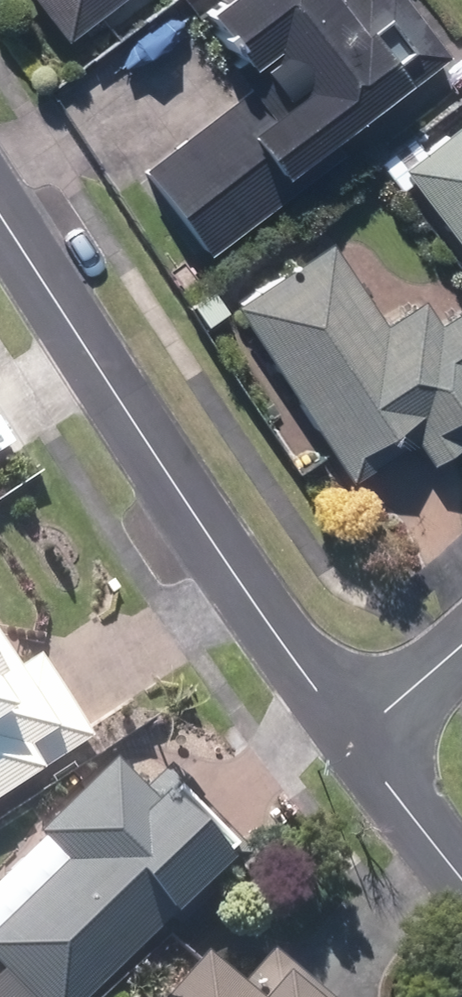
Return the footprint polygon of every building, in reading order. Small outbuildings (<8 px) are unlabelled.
[(68,42),(123,0),(36,0),(68,42)] [(212,252),(314,175),(303,162),(407,84),(409,87),(450,56),(408,0),(363,0),(345,13),(335,0),(226,0),(207,14),(241,59),(233,64),(252,90),(149,168),(212,252)] [(461,246),(461,131),(427,158),(413,140),(381,165),(402,193),(415,183),(461,246)] [(353,482),(416,440),(434,466),(461,446),(461,442),(461,441),(461,313),(438,328),(421,303),(385,327),(332,248),(238,310),(353,482)] [(192,306),(207,328),(226,314),(212,293),(192,306)] [(93,740),(39,660),(18,675),(0,648),(0,801),(93,740)] [(29,996),(94,996),(231,869),(224,862),(236,852),(196,808),(202,802),(173,771),(144,797),(117,768),(44,838),(72,868),(0,935),(0,966),(29,996)] [(274,960),(241,996),(208,967),(180,996),(315,996),(274,960)]
